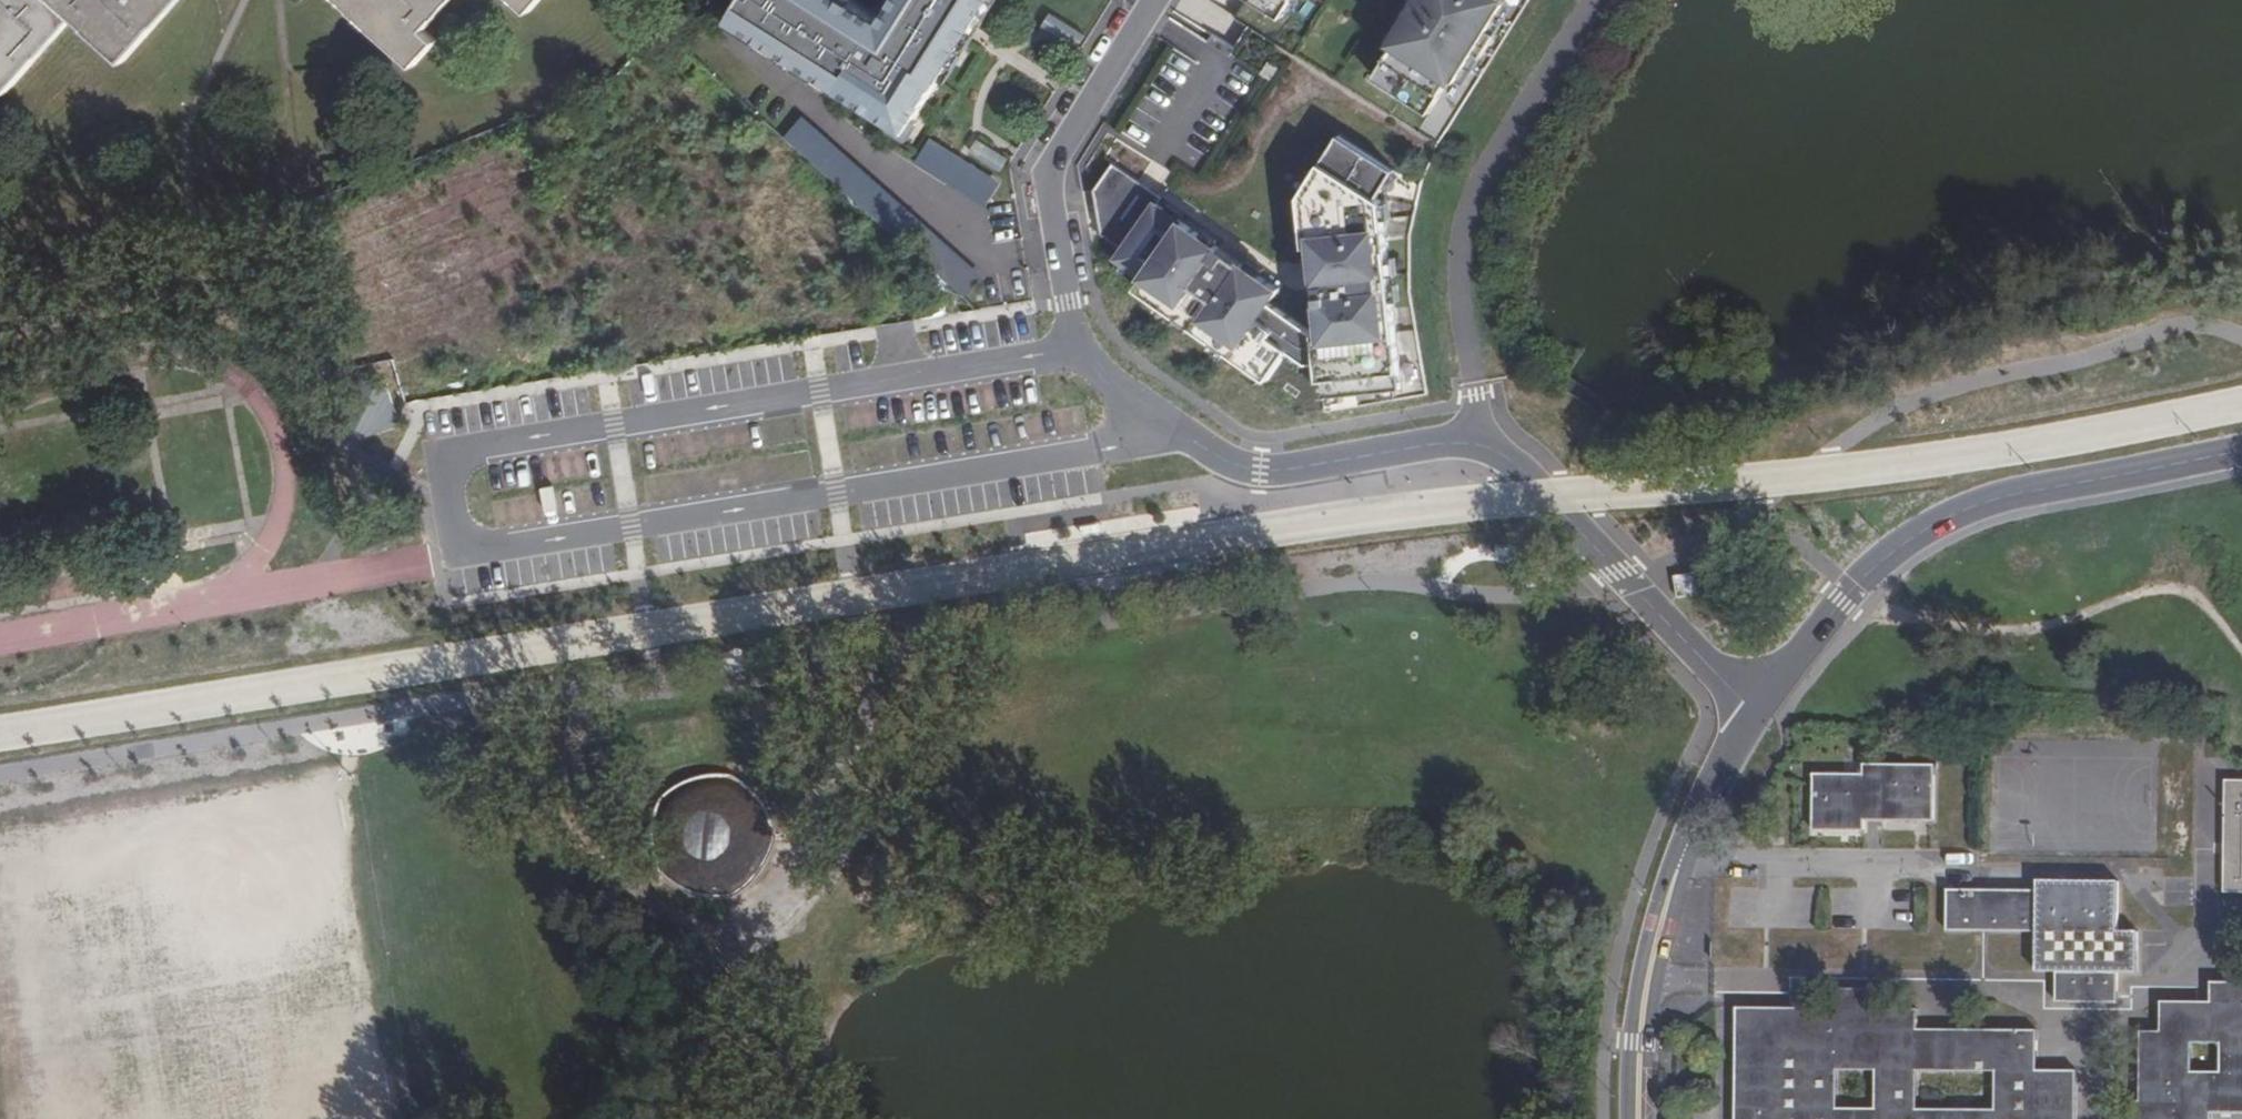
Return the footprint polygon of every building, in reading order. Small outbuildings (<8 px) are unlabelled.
[(10,91),(76,17),(126,61),(180,0),(0,0),(0,82),(10,91)] [(413,60),(435,36),(424,24),(446,0),(346,0),(413,60)] [(528,10),(536,0),(517,0),(528,10)] [(734,20),(897,122),(895,127),(913,138),(924,120),(919,117),(993,0),(896,0),(882,23),(845,0),(746,0),(734,20)] [(1277,15),(1287,0),(1253,0),(1277,15)] [(1371,74),(1365,70),(1362,75),(1378,85),(1381,80),(1427,109),(1449,73),(1455,76),(1473,48),(1480,52),(1493,31),(1487,27),(1504,0),(1410,0),(1389,35),(1394,38),(1371,74)] [(1044,25),(1079,47),(1087,35),(1051,13),(1044,25)] [(789,136),(968,295),(986,274),(807,116),(789,136)] [(1321,331),(1314,332),(1272,302),(1281,288),(1256,271),(1260,265),(1247,255),(1243,262),(1159,203),(1163,197),(1114,162),(1095,189),(1102,233),(1125,250),(1120,257),(1147,276),(1139,287),(1271,379),(1291,350),(1309,363),(1320,362),(1324,396),(1403,386),(1383,200),(1378,197),(1396,170),(1340,135),(1302,195),(1306,246),(1314,245),(1316,258),(1302,259),(1303,277),(1317,276),(1321,331)] [(966,148),(1002,170),(1010,158),(973,136),(966,148)] [(951,181),(987,204),(1001,182),(965,159),(951,181)] [(1864,774),(1814,774),(1814,830),(1865,831),(1865,822),(1935,823),(1934,765),(1864,765),(1864,774)] [(740,779),(711,773),(695,777),(678,781),(657,802),(648,836),(655,868),(659,872),(677,892),(692,895),(710,899),(726,894),(743,889),(762,870),(769,864),(772,850),(774,833),(771,819),(765,802),(762,797),(740,779)] [(2223,781),(2223,892),(2241,892),(2241,780),(2223,781)] [(2037,891),(1949,891),(1948,932),(2037,933),(2037,972),(2079,974),(2079,1002),(2117,1003),(2117,974),(2139,973),(2138,934),(2119,932),(2118,882),(2037,882),(2037,891)] [(2208,980),(2208,999),(2160,998),(2159,1032),(2142,1030),(2140,1101),(2131,1100),(2131,1118),(2211,1118),(2211,1112),(2241,1112),(2241,979),(2208,980)] [(1739,1009),(1738,1118),(2076,1118),(2076,1070),(2036,1069),(2036,1030),(1919,1029),(1919,1010),(1878,1009),(1877,990),(1838,989),(1838,1008),(1739,1009)]
